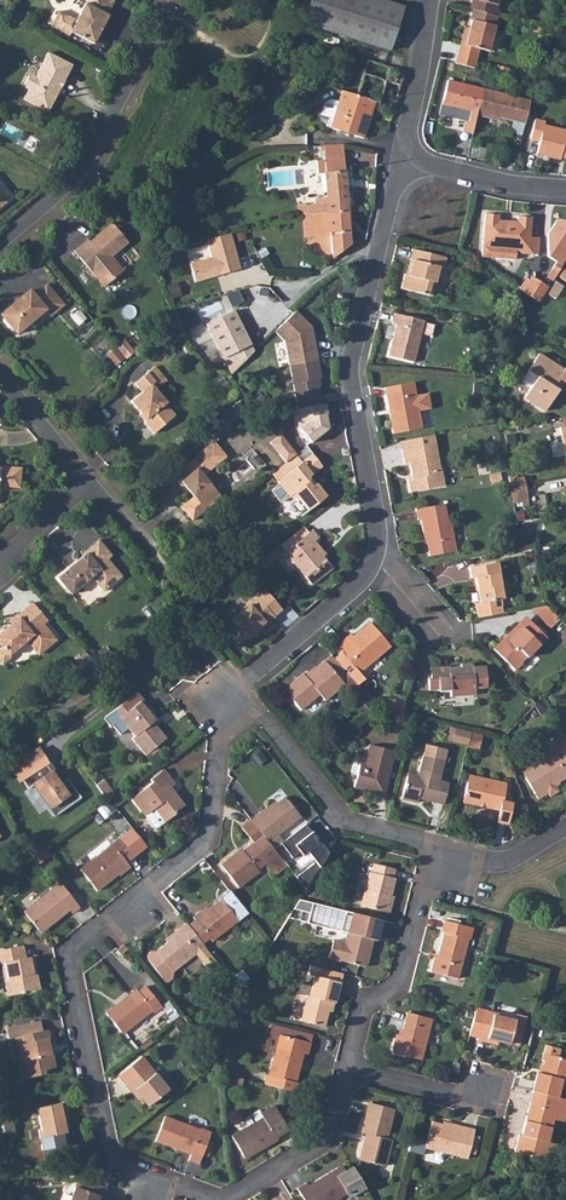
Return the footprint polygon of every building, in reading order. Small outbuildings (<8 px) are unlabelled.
[(60,10),(53,24),(71,33),(72,30),(95,42),(115,2),(110,0),(88,0),(87,3),(85,2),(78,16),(76,17),(60,10)] [(302,22),(334,33),(389,51),(402,7),(380,0),(309,0),(302,22)] [(470,9),(472,10),(496,15),(499,0),(472,0),(470,9)] [(496,15),(472,10),(470,21),(471,22),(466,44),(461,43),(456,64),(475,69),(479,50),(489,53),(498,15),(496,15)] [(29,88),(25,97),(49,110),(72,64),(49,52),(36,75),(34,75),(29,76),(27,81),(27,86),(29,88)] [(367,61),(355,97),(378,104),(385,82),(392,84),(391,89),(396,91),(401,72),(367,61)] [(470,111),(468,119),(476,121),(477,115),(482,90),(447,82),(442,104),(470,111)] [(482,90),(477,115),(484,117),(486,114),(496,116),(511,121),(517,99),(498,95),(496,93),(482,90)] [(332,121),(330,127),(338,131),(362,138),(372,108),(376,109),(378,104),(355,97),(341,92),(338,102),(337,106),(332,121)] [(319,117),(332,121),(337,106),(338,102),(330,99),(323,103),(319,117)] [(517,99),(511,121),(525,124),(530,102),(517,99)] [(468,119),(464,134),(473,136),(476,121),(468,119)] [(531,140),(541,141),(538,154),(560,159),(561,156),(565,157),(565,131),(563,131),(545,126),(546,122),(536,120),(531,140)] [(318,161),(318,174),(326,173),(343,172),(341,145),(320,146),(320,151),(325,151),(325,161),(318,161)] [(343,172),(326,173),(328,195),(329,213),(346,212),(343,172)] [(316,214),(304,216),(307,239),(318,237),(331,236),(332,253),(333,260),(349,247),(346,212),(329,213),(316,214)] [(483,246),(482,258),(515,260),(516,254),(536,255),(537,238),(528,237),(529,218),(518,217),(517,222),(497,221),(497,215),(485,214),(483,246)] [(565,259),(565,218),(559,218),(551,230),(548,253),(557,259),(563,263),(565,259)] [(88,234),(73,247),(104,283),(122,267),(110,253),(126,239),(109,221),(90,236),(88,234)] [(235,231),(212,238),(217,256),(196,263),(201,281),(246,267),(235,231)] [(189,251),(191,261),(210,256),(208,247),(189,251)] [(406,273),(403,287),(410,289),(423,292),(433,295),(435,290),(441,265),(444,266),(447,256),(427,252),(414,249),(412,258),(415,260),(411,274),(406,273)] [(554,278),(563,263),(557,259),(548,275),(554,278)] [(532,276),(522,290),(539,301),(549,286),(532,276)] [(0,310),(0,311),(16,330),(43,307),(48,312),(61,301),(45,282),(32,292),(27,287),(0,310)] [(553,284),(545,295),(552,300),(560,288),(553,284)] [(254,352),(235,311),(208,324),(231,374),(252,354),(254,352)] [(286,342),(290,366),(291,366),(318,361),(313,328),(296,311),(293,313),(275,331),(286,342)] [(392,349),(390,355),(416,361),(426,320),(396,313),(394,324),(399,326),(397,331),(392,349)] [(116,364),(130,352),(122,342),(108,354),(116,364)] [(526,395),(526,398),(546,409),(558,391),(556,386),(561,378),(565,382),(565,366),(563,368),(541,354),(533,364),(530,370),(539,375),(532,388),(526,395)] [(318,361),(291,366),(299,408),(322,403),(317,378),(321,378),(318,361)] [(143,388),(131,398),(142,411),(144,409),(148,414),(146,419),(156,430),(177,413),(165,399),(167,397),(158,386),(161,383),(149,370),(136,380),(143,388)] [(414,380),(386,385),(387,390),(389,404),(393,404),(394,409),(391,410),(394,429),(397,429),(404,428),(422,424),(418,401),(417,393),(415,390),(415,386),(414,380)] [(421,444),(405,447),(407,460),(411,460),(413,470),(416,470),(417,476),(411,476),(413,488),(429,485),(446,482),(443,464),(441,464),(436,441),(434,432),(419,435),(421,444)] [(403,437),(405,447),(421,444),(419,435),(403,437)] [(192,496),(180,507),(183,510),(190,519),(211,503),(208,499),(217,491),(200,469),(208,462),(212,466),(227,454),(214,439),(185,464),(191,471),(183,477),(182,484),(192,496)] [(314,456),(308,448),(298,456),(294,459),(276,471),(272,475),(280,485),(272,491),(281,503),(289,497),(290,498),(300,503),(305,509),(323,495),(314,483),(310,486),(307,483),(309,478),(323,467),(314,456)] [(0,482),(20,484),(21,477),(22,464),(2,462),(1,465),(0,465),(0,483),(0,482)] [(525,473),(508,476),(508,479),(510,486),(527,483),(525,473)] [(527,483),(510,486),(512,499),(529,496),(527,483)] [(441,503),(416,507),(418,516),(420,516),(430,553),(453,547),(447,520),(445,520),(441,503)] [(298,540),(284,551),(293,562),(310,583),(331,567),(319,552),(321,551),(312,541),(317,537),(311,530),(298,540)] [(71,564),(59,574),(74,591),(94,573),(106,587),(123,573),(107,555),(112,550),(100,536),(84,550),(84,551),(78,557),(79,559),(73,564),(71,564)] [(263,554),(252,563),(258,570),(269,561),(263,554)] [(475,599),(476,614),(502,610),(501,602),(497,602),(497,597),(505,595),(501,570),(499,558),(474,562),(480,599),(475,599)] [(227,632),(237,643),(253,630),(255,632),(273,617),(255,596),(238,609),(240,611),(230,619),(236,625),(227,632)] [(5,646),(11,653),(29,637),(41,651),(59,636),(45,620),(50,616),(35,599),(19,613),(20,616),(0,633),(0,639),(5,646)] [(559,616),(545,602),(532,604),(550,624),(559,616)] [(517,620),(494,645),(516,665),(521,659),(519,656),(526,650),(528,651),(546,632),(530,618),(524,625),(517,620)] [(339,651),(332,656),(354,684),(362,678),(356,671),(388,646),(369,623),(346,641),(343,638),(334,645),(339,651)] [(5,646),(0,650),(0,655),(4,660),(11,655),(11,653),(5,646)] [(331,656),(324,661),(342,684),(353,697),(360,691),(354,684),(331,656)] [(300,671),(279,688),(296,709),(314,694),(320,701),(342,684),(323,661),(304,676),(300,671)] [(432,677),(430,678),(430,684),(431,690),(441,689),(443,691),(450,691),(451,695),(476,693),(475,687),(486,685),(484,663),(471,665),(471,661),(459,663),(459,667),(447,668),(446,665),(432,667),(432,671),(432,677)] [(141,701),(118,719),(132,737),(130,739),(144,757),(164,741),(151,724),(153,722),(146,713),(149,711),(141,701)] [(383,712),(402,717),(405,707),(386,702),(383,712)] [(466,735),(447,729),(444,742),(457,745),(456,749),(462,750),(462,747),(466,735)] [(536,803),(547,796),(545,793),(565,781),(565,783),(565,765),(563,760),(565,758),(565,747),(562,740),(560,737),(547,745),(546,749),(551,757),(520,775),(522,778),(522,779),(536,803)] [(404,781),(399,803),(407,804),(412,805),(414,799),(422,800),(421,803),(438,807),(443,785),(434,782),(438,766),(438,764),(440,750),(422,746),(417,765),(413,783),(404,781)] [(356,773),(351,792),(381,798),(392,754),(370,749),(364,776),(356,773)] [(37,751),(9,768),(18,783),(20,782),(27,791),(33,787),(54,818),(80,800),(66,781),(59,786),(45,766),(46,765),(37,751)] [(151,829),(154,829),(161,825),(171,817),(170,815),(182,806),(172,793),(168,797),(164,792),(173,785),(161,770),(146,782),(148,784),(129,799),(151,829)] [(465,785),(461,805),(467,806),(483,809),(498,813),(496,819),(495,826),(506,828),(509,817),(511,806),(499,804),(503,787),(491,784),(489,783),(467,779),(465,785)] [(101,781),(94,787),(106,804),(108,802),(113,798),(101,781)] [(255,816),(248,821),(249,823),(263,842),(265,844),(271,852),(279,846),(280,845),(274,837),(298,819),(283,800),(258,819),(255,816)] [(263,842),(249,823),(239,831),(251,846),(237,857),(235,855),(220,866),(238,890),(249,882),(247,880),(276,858),(271,852),(265,844),(263,842)] [(304,827),(279,846),(290,861),(297,856),(300,860),(305,856),(317,871),(326,856),(316,843),(315,844),(312,841),(314,840),(304,827)] [(117,841),(79,872),(96,894),(126,869),(123,865),(131,859),(117,841)] [(42,849),(29,858),(36,867),(49,858),(42,849)] [(364,893),(360,908),(386,914),(390,897),(395,880),(392,879),(394,870),(375,864),(372,874),(369,873),(364,893)] [(59,885),(22,913),(37,933),(54,919),(56,922),(69,913),(71,916),(78,911),(59,885)] [(192,924),(186,929),(200,948),(209,941),(211,943),(237,923),(220,902),(202,916),(199,912),(189,919),(192,924)] [(363,970),(364,968),(371,940),(376,941),(380,924),(351,916),(344,946),(332,943),(328,961),(339,964),(363,970)] [(429,960),(426,974),(455,981),(464,940),(466,941),(469,930),(439,922),(436,934),(439,935),(432,961),(429,960)] [(186,929),(182,925),(174,931),(176,935),(155,951),(152,952),(148,954),(147,956),(146,959),(164,984),(169,980),(170,973),(201,950),(200,948),(186,929)] [(121,946),(114,952),(118,957),(125,951),(121,946)] [(0,952),(0,966),(1,965),(4,982),(1,982),(5,998),(39,992),(37,979),(31,980),(27,958),(23,958),(21,948),(0,952)] [(322,971),(306,967),(304,976),(313,978),(307,1000),(304,1000),(299,1025),(322,1030),(329,1003),(333,1004),(338,984),(320,980),(322,971)] [(322,971),(320,980),(338,984),(340,976),(322,971)] [(135,990),(104,1014),(121,1034),(151,1011),(153,1014),(159,1009),(143,988),(138,993),(135,990)] [(491,1015),(472,1011),(472,1014),(466,1038),(475,1040),(475,1042),(484,1045),(485,1041),(507,1047),(508,1046),(517,1048),(525,1020),(514,1017),(513,1023),(491,1017),(491,1015)] [(392,1041),(388,1058),(419,1065),(430,1025),(403,1018),(397,1042),(392,1041)] [(38,1023),(5,1030),(6,1039),(14,1037),(19,1060),(15,1061),(18,1081),(42,1076),(42,1071),(54,1068),(52,1054),(49,1054),(46,1040),(49,1039),(47,1031),(40,1033),(38,1023)] [(266,1076),(263,1087),(295,1095),(297,1084),(294,1083),(302,1055),(306,1056),(309,1043),(279,1037),(269,1077),(266,1076)] [(556,1102),(560,1084),(563,1084),(565,1073),(565,1063),(552,1059),(555,1051),(543,1048),(541,1056),(545,1057),(540,1077),(536,1076),(531,1096),(556,1102)] [(140,1059),(117,1077),(131,1094),(135,1091),(147,1106),(165,1091),(140,1059)] [(240,1081),(227,1078),(224,1088),(237,1091),(240,1081)] [(531,1096),(521,1141),(518,1140),(514,1160),(538,1165),(548,1162),(552,1161),(555,1147),(547,1145),(554,1118),(565,1120),(565,1118),(565,1104),(556,1102),(531,1096)] [(62,1104),(33,1110),(38,1133),(35,1134),(39,1153),(62,1149),(60,1137),(63,1137),(62,1128),(66,1128),(63,1117),(65,1117),(62,1104)] [(363,1139),(357,1164),(382,1171),(389,1145),(383,1143),(391,1115),(387,1113),(366,1108),(358,1138),(363,1139)] [(245,1131),(229,1140),(243,1162),(277,1142),(275,1138),(284,1132),(271,1110),(257,1118),(260,1122),(245,1131)] [(245,1131),(260,1122),(257,1118),(255,1114),(241,1123),(245,1131)] [(554,1118),(552,1126),(563,1129),(565,1120),(554,1118)] [(165,1120),(155,1145),(178,1153),(179,1150),(192,1155),(190,1162),(198,1166),(210,1134),(200,1130),(199,1132),(165,1120)] [(429,1127),(422,1152),(464,1163),(472,1134),(451,1128),(451,1132),(429,1127)] [(293,1192),(297,1199),(338,1199),(347,1195),(349,1199),(361,1193),(348,1171),(337,1177),(334,1172),(304,1189),(302,1187),(293,1192)] [(83,1175),(80,1183),(102,1191),(106,1183),(83,1175)] [(80,1183),(76,1181),(69,1199),(99,1199),(102,1191),(80,1183)]
